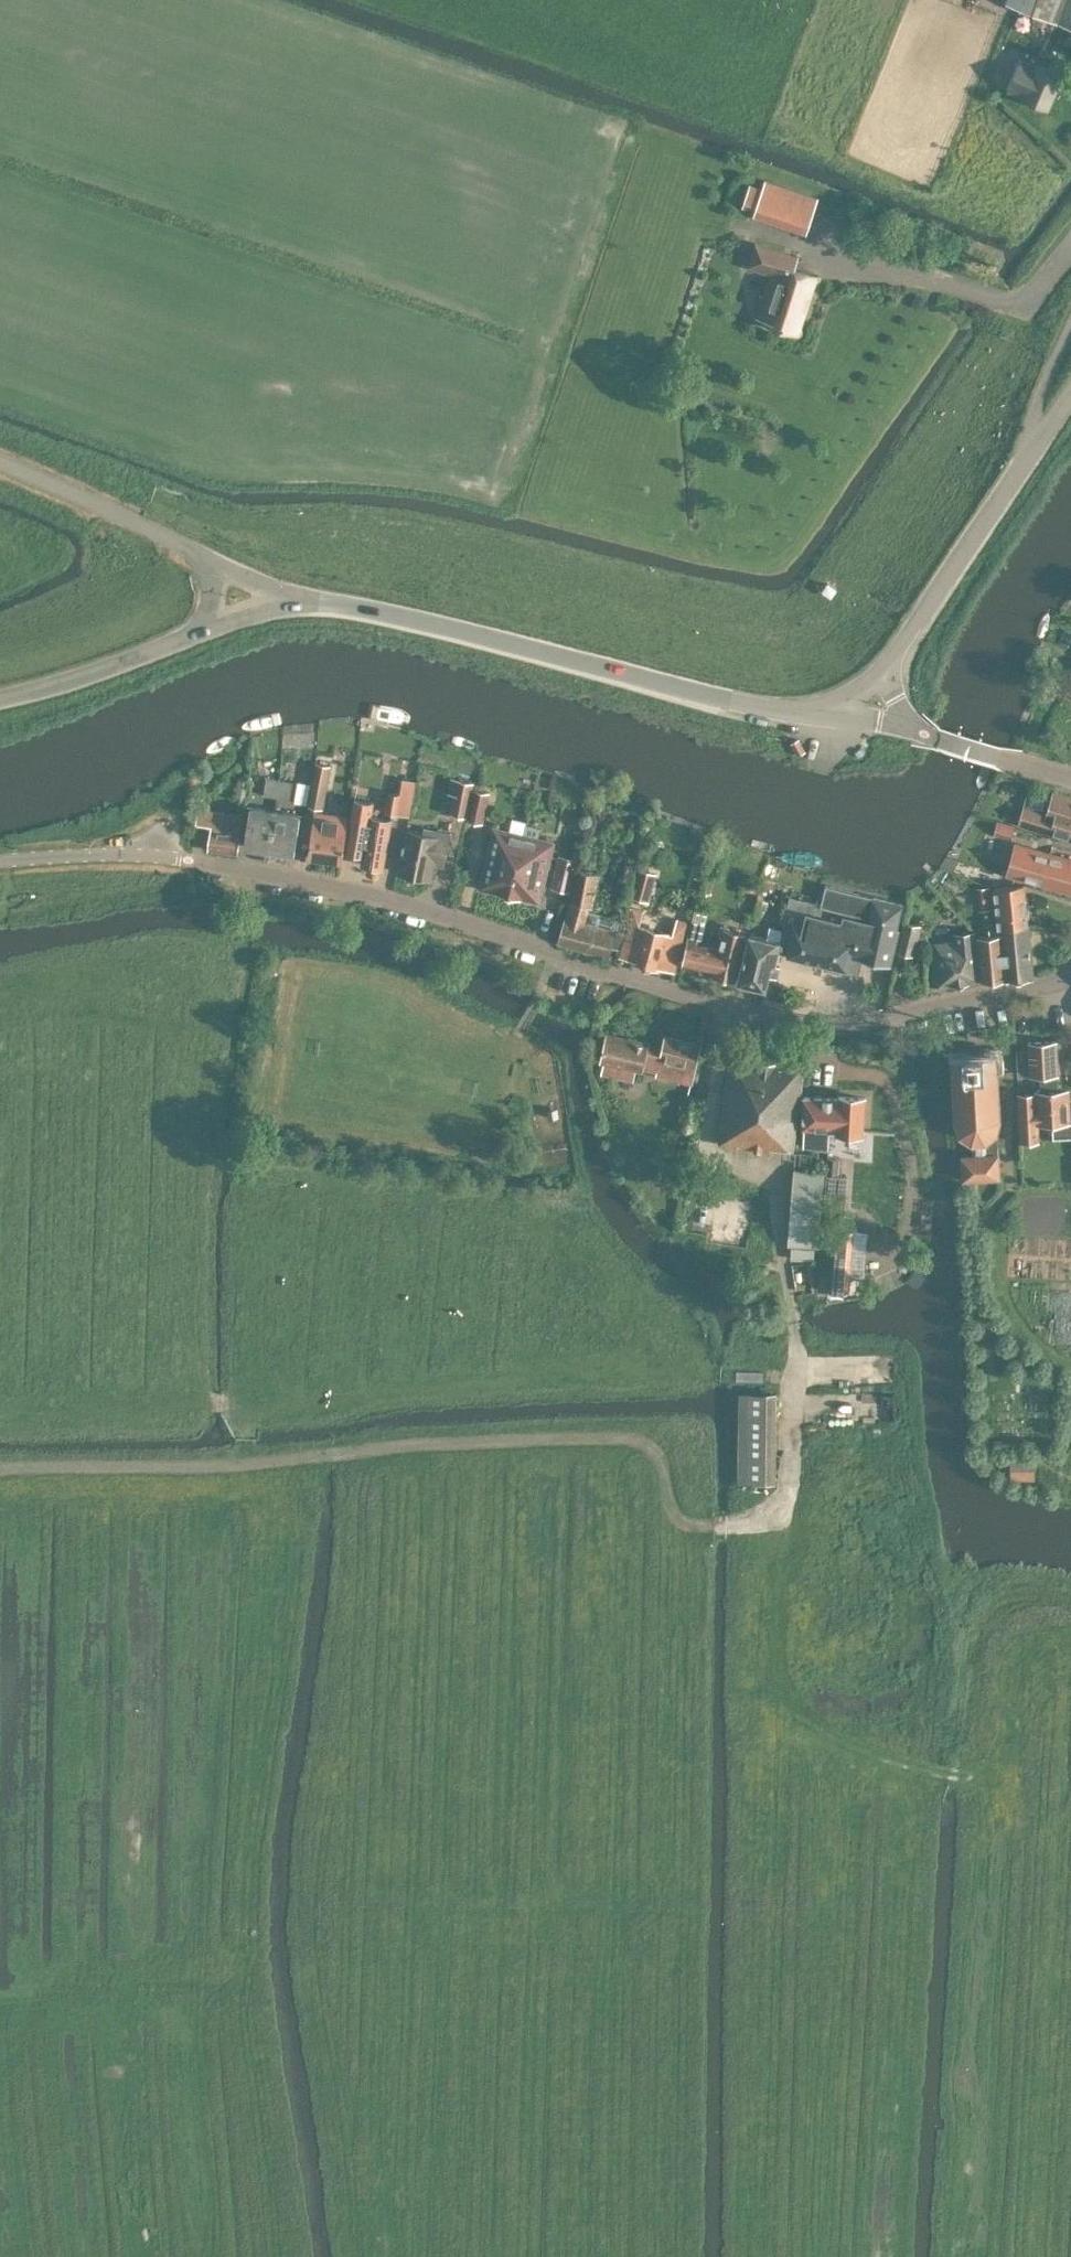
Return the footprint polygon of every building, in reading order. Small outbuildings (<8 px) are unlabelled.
[(1070,27),(1070,0),(1005,0),(1004,2),(1055,22),(1070,27)] [(1035,62),(1034,64),(1018,57),(1005,88),(1021,95),(1021,97),(1047,108),(1061,73),(1035,62)] [(765,178),(754,213),(805,229),(816,194),(765,178)] [(761,298),(770,300),(763,320),(798,331),(815,274),(794,266),(797,255),(754,241),(747,264),(769,272),(761,298)] [(309,801),(308,804),(322,807),(330,762),(316,759),(312,781),(309,801)] [(264,793),(276,795),(279,778),(266,776),(264,793)] [(450,812),(465,815),(472,780),(450,776),(448,788),(454,789),(450,812)] [(384,810),(408,814),(415,779),(400,777),(398,792),(388,790),(384,810)] [(279,778),(276,795),(289,797),(292,780),(279,778)] [(293,799),(309,801),(312,781),(297,778),(293,799)] [(466,818),(481,821),(487,790),(472,787),(466,818)] [(1070,839),(1070,796),(1052,790),(1046,810),(1024,803),(1018,822),(1070,839)] [(362,853),(361,863),(383,866),(388,833),(394,834),(397,819),(391,818),(370,814),(373,801),(354,798),(345,851),(362,853)] [(244,845),(269,848),(274,809),(250,806),(244,845)] [(207,847),(237,851),(242,814),(197,809),(195,823),(210,824),(207,847)] [(269,848),(293,852),(299,813),(274,809),(269,848)] [(348,816),(346,815),(317,811),(314,827),(311,827),(308,854),(342,859),(348,816)] [(994,832),(1010,837),(1013,825),(997,821),(994,832)] [(479,884),(509,891),(523,831),(493,824),(479,884)] [(397,869),(430,876),(434,861),(442,863),(449,831),(423,826),(422,831),(406,828),(397,869)] [(523,831),(509,891),(539,898),(553,838),(523,831)] [(1007,873),(1040,882),(1049,851),(1015,842),(1007,873)] [(1040,882),(1070,891),(1070,857),(1049,851),(1040,882)] [(551,883),(569,887),(576,857),(558,853),(551,883)] [(557,940),(608,955),(611,944),(620,946),(625,918),(617,916),(616,919),(587,911),(588,905),(590,905),(597,873),(576,867),(572,886),(568,900),(571,900),(567,916),(563,915),(557,940)] [(633,893),(649,897),(656,872),(640,867),(633,893)] [(993,885),(997,925),(997,926),(1028,924),(1024,882),(1011,884),(1010,875),(996,876),(997,885),(993,885)] [(783,923),(793,926),(787,952),(811,958),(846,967),(846,966),(858,969),(861,956),(889,963),(898,925),(896,924),(901,901),(873,894),(825,882),(820,902),(789,895),(783,923)] [(977,885),(979,908),(991,906),(989,884),(977,885)] [(621,947),(619,955),(632,959),(632,961),(658,968),(659,966),(674,970),(687,920),(676,917),(672,933),(639,924),(642,909),(632,906),(629,919),(625,918),(620,946),(621,947)] [(896,949),(914,953),(921,923),(903,919),(896,949)] [(713,974),(733,979),(744,931),(724,926),(720,948),(695,942),(699,925),(690,923),(681,962),(697,966),(700,970),(708,972),(712,969),(714,970),(713,974)] [(778,950),(787,952),(793,926),(783,923),(782,928),(769,925),(766,936),(749,932),(737,979),(765,986),(768,975),(771,962),(774,963),(778,950)] [(977,934),(981,978),(1006,976),(1008,977),(1033,975),(1028,924),(997,926),(997,925),(988,926),(989,933),(977,934)] [(974,929),(952,931),(953,940),(932,942),(936,985),(979,979),(975,937),(974,929)] [(642,1069),(643,1066),(656,1069),(655,1074),(692,1082),(701,1043),(664,1034),(661,1047),(648,1044),(648,1041),(605,1031),(599,1059),(642,1069)] [(1018,1048),(1019,1074),(1040,1073),(1041,1089),(1035,1089),(1035,1091),(1018,1092),(1021,1141),(1039,1140),(1038,1122),(1052,1121),(1053,1133),(1070,1132),(1070,1120),(1068,1087),(1057,1088),(1056,1073),(1058,1072),(1056,1039),(1028,1040),(1029,1047),(1018,1048)] [(997,1129),(1000,1115),(996,1050),(976,1051),(951,1052),(955,1117),(959,1131),(972,1139),(973,1153),(961,1154),(963,1178),(965,1178),(965,1179),(998,1177),(998,1176),(999,1176),(998,1152),(997,1129)] [(719,1142),(770,1149),(770,1146),(792,1149),(803,1064),(730,1054),(719,1142)] [(679,1125),(694,1129),(701,1098),(686,1095),(679,1125)] [(836,1132),(863,1133),(865,1096),(838,1095),(838,1097),(803,1095),(802,1126),(804,1126),(803,1144),(813,1145),(813,1146),(828,1147),(829,1127),(837,1128),(836,1132)] [(794,1163),(816,1165),(817,1153),(795,1151),(794,1163)] [(826,1171),(837,1172),(838,1157),(827,1156),(826,1171)] [(791,1257),(809,1258),(809,1244),(818,1246),(824,1167),(793,1165),(786,1243),(791,1244),(791,1257)] [(825,1202),(838,1203),(840,1178),(826,1177),(825,1202)] [(1064,1330),(1070,1330),(1070,1271),(1063,1271),(1064,1330)] [(739,1480),(775,1480),(776,1392),(740,1391),(739,1480)] [(1034,1457),(1009,1457),(1009,1477),(1034,1477),(1034,1457)]
